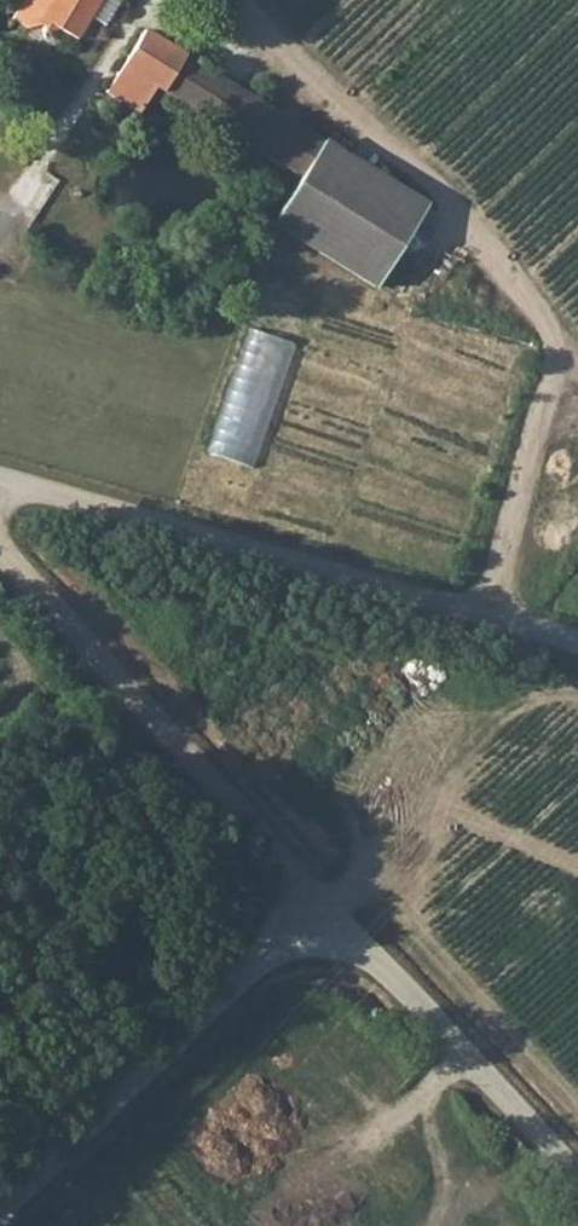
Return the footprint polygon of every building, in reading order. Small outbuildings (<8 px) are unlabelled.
[(15,22),(28,30),(42,24),(46,34),(63,30),(80,41),(104,0),(27,0),(15,22)] [(158,87),(167,92),(187,58),(147,33),(110,95),(145,116),(158,87)] [(187,58),(167,92),(291,165),(309,175),(327,142),(187,58)] [(322,215),(351,156),(327,142),(309,175),(295,199),(322,215)] [(432,204),(351,156),(322,215),(399,261),(432,204)] [(309,242),(322,215),(295,199),(280,225),(309,242)] [(322,215),(309,242),(384,286),(399,261),(322,215)] [(255,316),(210,462),(259,478),(304,331),(255,316)]
